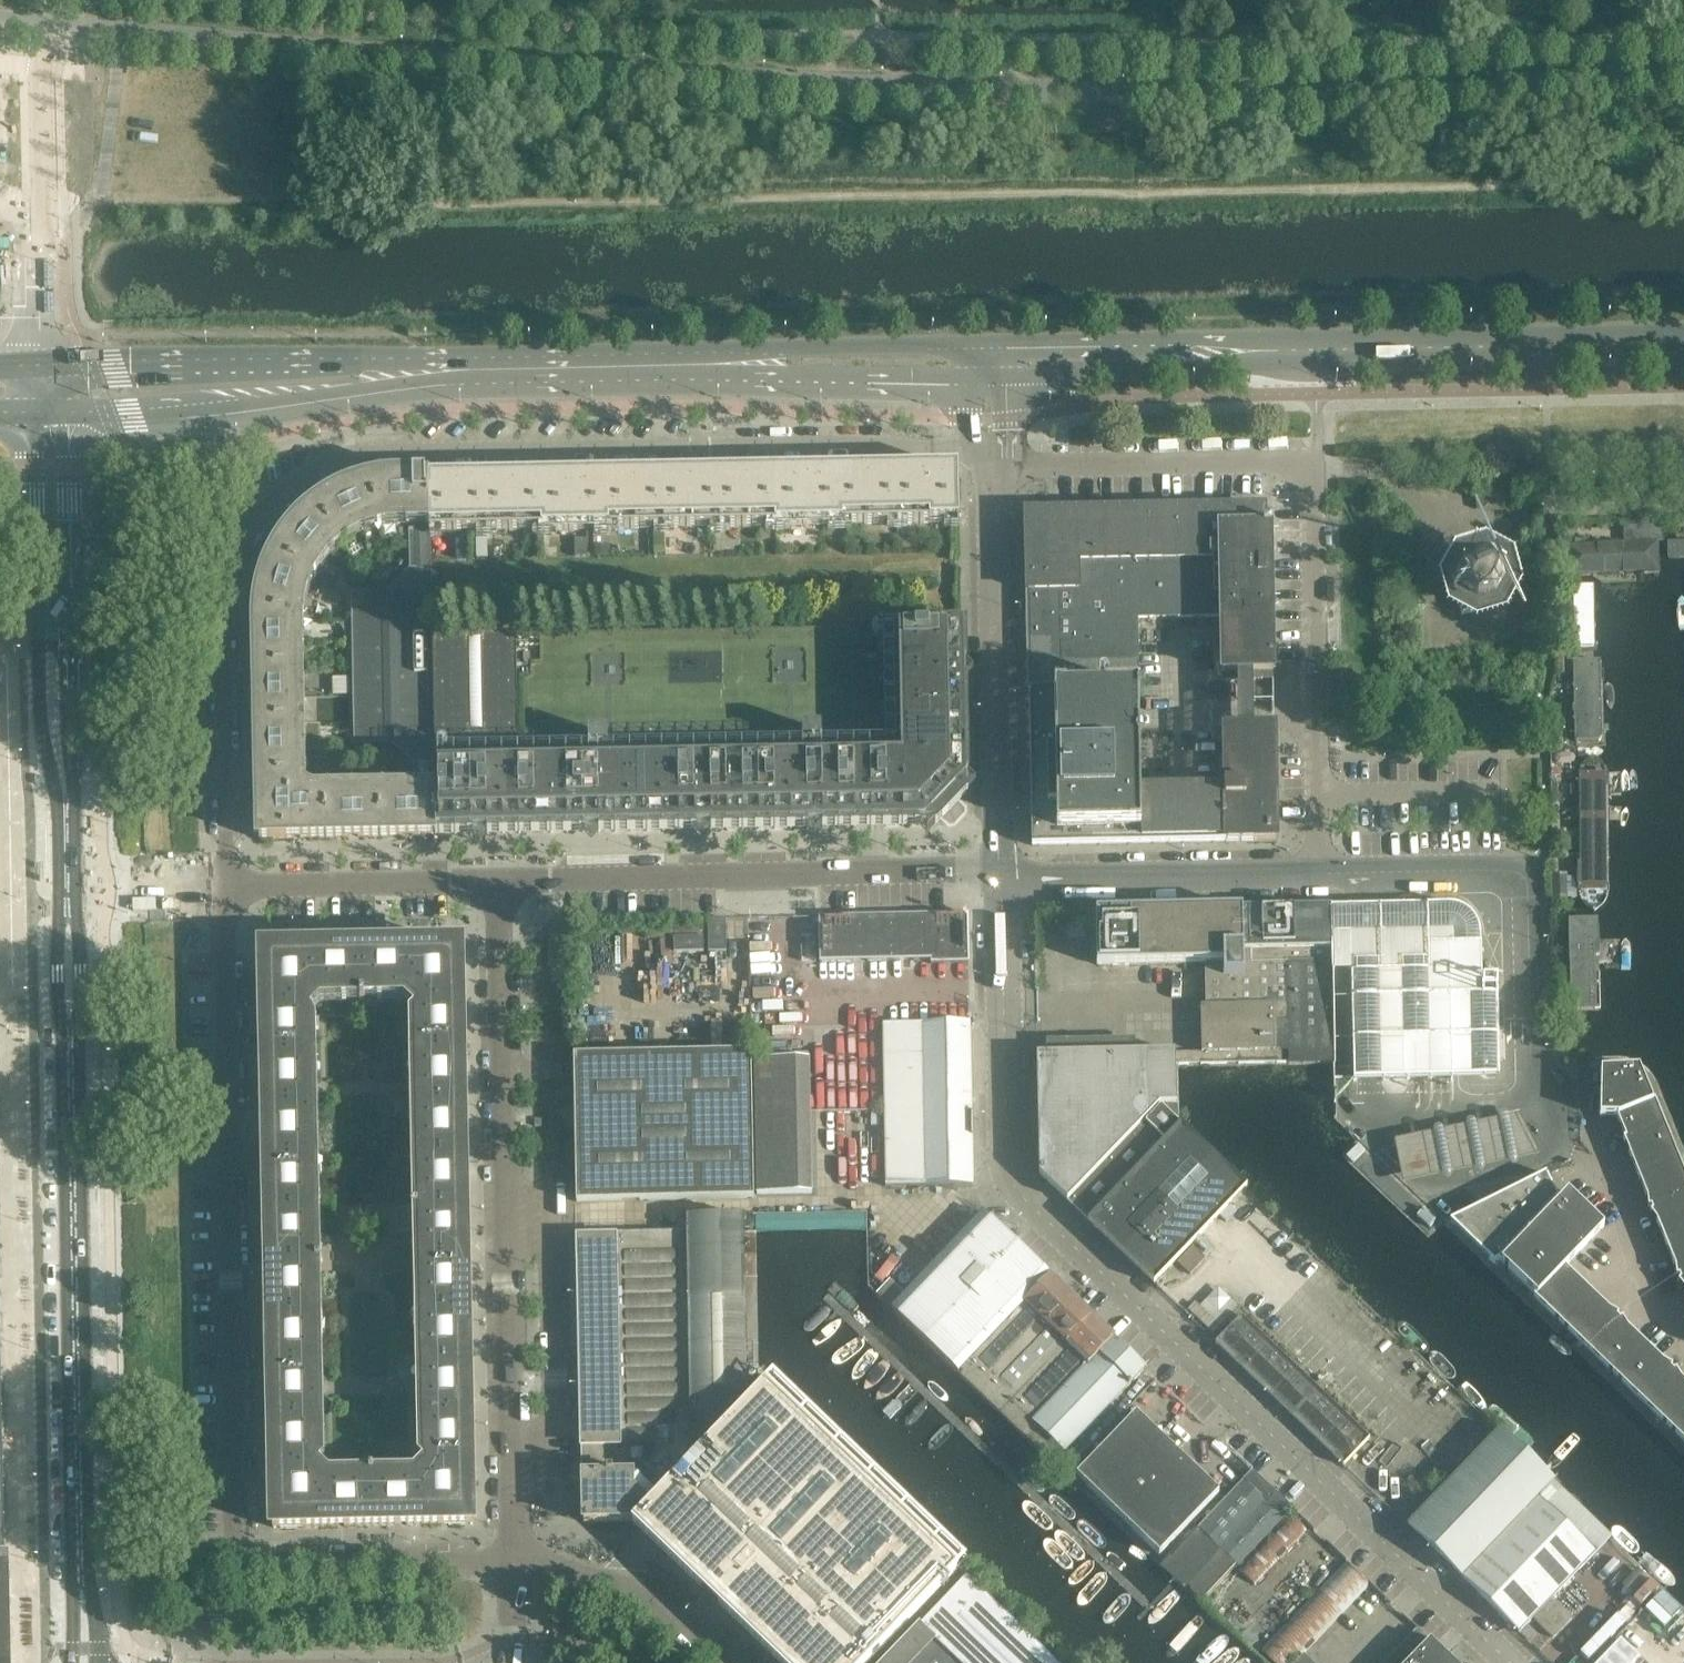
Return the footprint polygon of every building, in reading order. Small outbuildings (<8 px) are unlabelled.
[(959,523),(958,469),(930,469),(930,465),(920,465),(918,465),(918,469),(896,470),(897,524),(959,523)] [(897,524),(896,470),(874,470),(874,466),(864,466),(862,466),(862,470),(838,471),(839,525),(897,524)] [(839,525),(838,471),(814,471),(814,467),(803,467),(802,467),(802,472),(777,472),(778,526),(839,525)] [(778,526),(777,472),(753,473),(753,468),(742,469),(742,468),(741,468),(741,473),(719,473),(720,527),(778,526)] [(720,527),(719,473),(697,474),(697,469),(686,470),(686,469),(685,469),(685,474),(663,474),(664,528),(720,527)] [(664,528),(663,474),(641,475),(641,470),(630,471),(630,470),(629,470),(629,475),(605,475),(606,529),(664,528)] [(606,529),(605,475),(580,476),(580,472),(569,472),(569,471),(568,472),(568,476),(544,476),(545,531),(606,529)] [(545,531),(544,476),(520,477),(520,473),(509,473),(507,473),(508,477),(486,477),(487,532),(545,531)] [(487,532),(486,477),(464,478),(464,474),(453,474),(452,474),(452,478),(430,479),(429,479),(430,533),(487,532)] [(435,794),(432,636),(430,533),(429,479),(411,479),(412,526),(410,526),(410,555),(377,593),(347,594),(350,746),(380,746),(414,779),(414,791),(413,791),(414,794),(435,794)] [(412,526),(411,479),(399,479),(391,480),(383,480),(377,481),(371,482),(380,525),(385,524),(393,523),(398,523),(406,523),(406,526),(410,526),(412,526)] [(380,525),(371,482),(362,485),(357,486),(351,488),(342,492),(335,495),(330,498),(322,503),(315,508),(340,543),(344,540),(348,538),(355,534),(359,532),(380,525)] [(340,543),(315,508),(310,512),(303,518),(299,522),(292,529),(287,535),(281,542),(276,550),(273,555),(312,576),(314,572),(317,568),(319,564),(324,558),(327,554),(331,551),(336,546),(340,543)] [(1270,508),(1141,510),(1026,513),(1032,847),(1277,842),(1275,730),(1253,730),(1253,680),(1274,679),(1270,508)] [(1512,601),(1499,551),(1498,551),(1495,538),(1482,541),(1485,555),(1448,564),(1461,615),(1512,601)] [(1668,559),(1683,559),(1683,541),(1668,541),(1668,559)] [(1567,545),(1568,576),(1661,574),(1660,543),(1567,545)] [(309,580),(312,576),(273,555),(271,559),(269,564),(266,570),(263,578),(261,586),(259,594),(257,603),(256,609),(256,615),(299,618),(300,611),(301,606),(302,601),(303,596),(305,592),(306,587),(309,580)] [(1574,587),(1575,649),(1597,648),(1596,586),(1574,587)] [(300,670),(299,628),(299,623),(299,618),(256,615),(255,621),(255,628),(256,671),(300,670)] [(966,777),(964,681),(966,681),(974,673),(965,665),(964,665),(964,634),(964,627),(432,636),(435,794),(436,835),(472,834),(472,835),(480,843),(488,835),(488,834),(584,832),(584,833),(592,841),(600,833),(600,832),(695,830),(695,831),(704,839),(712,830),(711,829),(807,828),(807,829),(815,837),(823,828),(823,827),(919,826),(919,827),(928,835),(936,826),(936,825),(964,796),(966,793),(967,794),(976,785),(967,777),(966,777)] [(1575,662),(1575,743),(1603,743),(1603,662),(1575,662)] [(301,725),(300,670),(256,671),(257,725),(301,725)] [(302,779),(301,725),(257,725),(258,779),(302,779)] [(1608,889),(1609,886),(1606,767),(1605,765),(1605,763),(1604,761),(1603,759),(1601,757),(1600,755),(1598,754),(1596,753),(1594,752),(1592,751),(1590,750),(1588,751),(1586,752),(1584,753),(1583,755),(1581,757),(1580,758),(1579,760),(1578,763),(1578,765),(1578,767),(1580,885),(1580,888),(1581,891),(1582,893),(1583,896),(1585,898),(1587,901),(1589,903),(1591,905),(1593,906),(1596,904),(1599,902),(1601,900),(1603,897),(1605,895),(1607,892),(1608,889)] [(294,811),(295,808),(313,808),(312,795),(302,791),(302,779),(258,779),(260,840),(294,839),(294,811)] [(380,838),(380,794),(326,795),(326,839),(380,838)] [(435,794),(414,794),(380,794),(380,838),(436,837),(436,835),(435,794)] [(326,839),(326,795),(313,795),(312,795),(313,808),(295,808),(294,811),(294,839),(326,839)] [(1499,1059),(1496,904),(1416,906),(1418,1001),(1419,1061),(1499,1059)] [(1334,1063),(1331,907),(1097,912),(1098,965),(1205,963),(1206,1007),(1201,1007),(1202,1052),(1202,1054),(1290,1053),(1290,1062),(1290,1063),(1334,1063)] [(1373,1116),(1357,946),(1363,945),(1377,929),(1376,907),(1335,907),(1336,942),(1346,1038),(1337,1039),(1339,1117),(1340,1119),(1373,1116)] [(1569,910),(1572,1003),(1602,1002),(1599,909),(1569,910)] [(969,958),(968,913),(819,916),(820,962),(943,959),(968,958),(969,958)] [(727,952),(726,919),(708,919),(709,953),(727,952)] [(348,926),(348,940),(446,938),(445,925),(348,926)] [(704,953),(704,938),(674,938),(674,953),(704,953)] [(462,1003),(461,946),(412,947),(413,989),(405,996),(406,996),(417,1007),(418,1008),(421,1004),(462,1003)] [(413,989),(412,947),(361,948),(362,1002),(379,1002),(379,997),(405,996),(413,989)] [(362,1002),(361,948),(311,949),(311,991),(319,998),(360,997),(360,1002),(362,1002)] [(311,991),(311,949),(262,950),(263,1007),(304,1006),(307,1010),(308,1009),(319,998),(311,991)] [(1414,996),(1414,987),(1399,987),(1399,997),(1414,996)] [(1419,1061),(1418,1001),(1396,1001),(1397,1062),(1398,1061),(1419,1061)] [(463,1054),(463,1027),(462,1003),(421,1004),(418,1008),(417,1007),(414,1011),(415,1055),(463,1054)] [(313,1057),(312,1013),(308,1009),(307,1010),(304,1006),(263,1007),(264,1058),(313,1057)] [(971,1067),(970,1035),(970,1023),(884,1024),(884,1069),(971,1067)] [(754,1199),(751,1052),(574,1056),(577,1202),(754,1199)] [(1068,1202),(1160,1106),(1176,1106),(1176,1063),(1176,1053),(1176,1052),(1037,1055),(1040,1174),(1068,1201),(1068,1202)] [(1290,1062),(1290,1053),(1202,1054),(1202,1052),(1176,1053),(1176,1063),(1290,1062)] [(464,1106),(463,1054),(415,1055),(415,1090),(416,1107),(464,1106)] [(314,1109),(313,1057),(264,1058),(265,1110),(314,1109)] [(809,1194),(806,1059),(754,1060),(757,1195),(809,1194)] [(973,1185),(972,1094),(971,1067),(884,1069),(886,1187),(973,1185)] [(1651,1097),(1649,1098),(1639,1069),(1601,1071),(1600,1117),(1617,1118),(1625,1138),(1623,1139),(1647,1198),(1648,1208),(1651,1208),(1652,1211),(1650,1213),(1656,1221),(1672,1260),(1675,1267),(1676,1277),(1679,1277),(1680,1280),(1678,1282),(1683,1290),(1683,1176),(1651,1097)] [(466,1158),(464,1106),(416,1107),(417,1159),(466,1158)] [(1154,1285),(1193,1244),(1192,1243),(1220,1215),(1226,1221),(1236,1210),(1230,1204),(1246,1187),(1181,1125),(1179,1127),(1177,1125),(1176,1106),(1160,1106),(1068,1202),(1068,1201),(1067,1202),(1154,1285)] [(315,1161),(314,1109),(265,1110),(266,1162),(315,1161)] [(1514,1113),(1395,1138),(1403,1179),(1536,1153),(1514,1113)] [(543,1127),(543,1119),(535,1119),(535,1126),(543,1127)] [(1442,1223),(1368,1152),(1356,1165),(1430,1235),(1442,1223)] [(467,1210),(466,1158),(417,1159),(418,1209),(418,1211),(467,1210)] [(316,1213),(315,1161),(266,1162),(267,1213),(316,1213)] [(1518,1242),(1559,1198),(1556,1192),(1505,1218),(1496,1200),(1445,1224),(1491,1269),(1493,1268),(1492,1268),(1518,1242)] [(1664,1361),(1628,1327),(1623,1318),(1620,1320),(1618,1317),(1619,1315),(1610,1310),(1566,1268),(1605,1227),(1568,1192),(1501,1262),(1535,1295),(1533,1297),(1683,1442),(1683,1381),(1682,1379),(1676,1369),(1674,1371),(1672,1369),(1673,1366),(1664,1361)] [(468,1261),(467,1210),(418,1211),(418,1209),(412,1209),(413,1228),(418,1228),(419,1262),(468,1261)] [(316,1247),(316,1213),(267,1213),(268,1265),(317,1264),(317,1266),(322,1266),(322,1247),(316,1247)] [(1050,1275),(1017,1244),(985,1213),(958,1240),(1023,1303),(1050,1275)] [(743,1234),(743,1217),(688,1218),(688,1235),(743,1234)] [(759,1391),(758,1365),(755,1234),(743,1234),(688,1235),(578,1237),(584,1522),(634,1521),(759,1391)] [(957,1371),(1023,1303),(958,1240),(906,1295),(892,1309),(957,1371)] [(1190,1274),(1205,1258),(1193,1246),(1177,1262),(1190,1274)] [(469,1313),(468,1261),(419,1262),(420,1314),(469,1313)] [(318,1316),(317,1266),(317,1264),(268,1265),(269,1317),(318,1316)] [(1000,1413),(1093,1317),(1050,1276),(1050,1275),(1023,1303),(957,1371),(1000,1413)] [(906,1295),(890,1280),(877,1295),(892,1309),(906,1295)] [(1223,1285),(1199,1311),(1218,1329),(1242,1303),(1223,1285)] [(470,1365),(469,1313),(420,1314),(421,1366),(470,1365)] [(319,1368),(318,1316),(269,1317),(270,1369),(319,1368)] [(1369,1439),(1241,1316),(1216,1343),(1344,1465),(1369,1439)] [(1054,1464),(1146,1368),(1093,1317),(1000,1413),(1054,1464)] [(471,1417),(470,1387),(470,1365),(421,1366),(422,1418),(471,1417)] [(320,1420),(319,1390),(319,1368),(270,1369),(271,1421),(320,1420)] [(759,1391),(634,1521),(781,1662),(866,1662),(964,1561),(772,1377),(759,1391)] [(1161,1555),(1220,1493),(1137,1414),(1078,1476),(1161,1555)] [(472,1467),(471,1433),(471,1417),(422,1418),(423,1462),(427,1466),(427,1465),(431,1468),(472,1467)] [(321,1464),(320,1420),(271,1421),(272,1471),(314,1470),(317,1468),(321,1464)] [(1462,1577),(1538,1498),(1554,1482),(1500,1431),(1409,1526),(1462,1577)] [(473,1524),(472,1467),(431,1468),(427,1465),(427,1466),(416,1477),(415,1477),(423,1484),(424,1525),(473,1524)] [(322,1527),(321,1486),(329,1479),(328,1479),(317,1468),(314,1470),(272,1471),(273,1528),(322,1527)] [(1292,1508),(1253,1471),(1244,1480),(1283,1517),(1292,1508)] [(373,1526),(372,1472),(355,1473),(355,1478),(329,1479),(321,1486),(322,1527),(373,1526)] [(424,1525),(423,1484),(415,1477),(374,1478),(374,1472),(372,1472),(373,1526),(424,1525)] [(1286,1520),(1283,1517),(1244,1480),(1171,1558),(1170,1557),(1160,1567),(1185,1590),(1221,1550),(1239,1568),(1286,1520)] [(1551,1599),(1591,1558),(1595,1561),(1599,1556),(1538,1498),(1462,1577),(1461,1578),(1519,1633),(1526,1625),(1529,1625),(1532,1621),(1533,1618),(1551,1599)] [(1254,1585),(1307,1530),(1291,1514),(1286,1520),(1239,1568),(1238,1569),(1254,1585)] [(1304,1655),(1371,1585),(1346,1561),(1260,1651),(1272,1662),(1296,1662),(1304,1655)] [(1648,1605),(1665,1586),(1641,1564),(1624,1583),(1648,1605)] [(8,1565),(3,1566),(3,1567),(0,1567),(0,1621),(9,1621),(8,1565)] [(967,1578),(885,1662),(1056,1662),(967,1578)] [(1553,1638),(1572,1618),(1551,1599),(1533,1618),(1553,1638)] [(9,1621),(0,1621),(0,1662),(10,1662),(9,1621)] [(1430,1640),(1418,1628),(1384,1662),(1408,1662),(1430,1640)] [(1430,1640),(1408,1662),(1454,1662),(1430,1640)] [(1304,1655),(1296,1662),(1312,1662),(1304,1655)]
